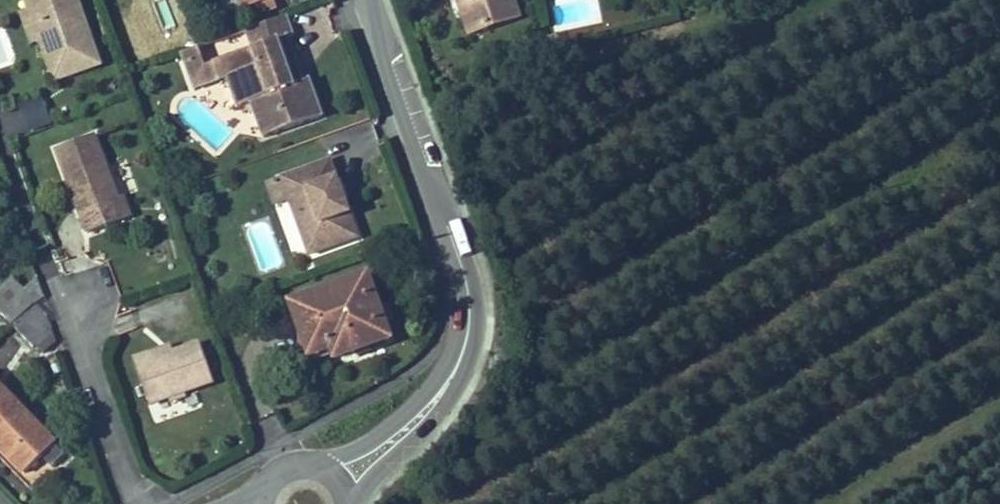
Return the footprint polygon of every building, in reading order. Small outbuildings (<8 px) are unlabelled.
[(67,0),(26,0),(30,11),(40,7),(50,36),(40,40),(55,81),(100,65),(86,24),(76,27),(67,0)] [(245,9),(263,3),(271,0),(242,0),(245,9)] [(469,0),(458,0),(464,17),(473,14),(469,0)] [(513,0),(469,0),(473,14),(464,17),(470,36),(489,29),(486,21),(517,11),(513,0)] [(50,36),(40,7),(30,11),(25,12),(36,41),(40,40),(50,36)] [(489,29),(520,19),(517,11),(486,21),(489,29)] [(10,62),(0,15),(0,64),(10,62)] [(294,86),(278,41),(288,38),(293,36),(287,17),(246,31),(253,50),(213,64),(219,81),(227,79),(238,108),(251,103),(263,137),(323,116),(310,80),(304,82),(294,86)] [(304,82),(288,38),(278,41),(294,86),(304,82)] [(181,53),(185,63),(202,57),(199,47),(181,53)] [(219,81),(213,64),(206,66),(202,57),(185,63),(194,89),(219,81)] [(30,129),(51,120),(42,98),(21,107),(30,129)] [(0,111),(0,137),(26,131),(21,106),(0,111)] [(118,198),(94,135),(56,150),(68,183),(73,181),(84,211),(79,212),(87,233),(130,217),(122,197),(118,198)] [(358,237),(345,204),(341,205),(338,197),(342,195),(330,161),(281,178),(289,200),(309,255),(358,237)] [(289,200),(281,178),(267,184),(275,205),(289,200)] [(84,211),(73,181),(68,183),(79,212),(84,211)] [(288,236),(299,232),(286,201),(275,205),(288,236)] [(390,339),(367,276),(291,304),(307,350),(329,342),(335,359),(390,339)] [(12,325),(36,304),(46,296),(41,284),(36,278),(24,292),(15,283),(0,297),(0,312),(12,325)] [(51,331),(52,329),(47,316),(36,304),(12,325),(34,347),(56,342),(51,331)] [(335,359),(329,342),(307,350),(313,367),(335,359)] [(149,405),(214,382),(200,343),(172,353),(153,359),(151,353),(133,359),(149,405)] [(172,353),(170,346),(151,353),(153,359),(172,353)] [(56,444),(0,387),(0,449),(25,474),(42,457),(51,467),(64,455),(54,445),(56,444)]
